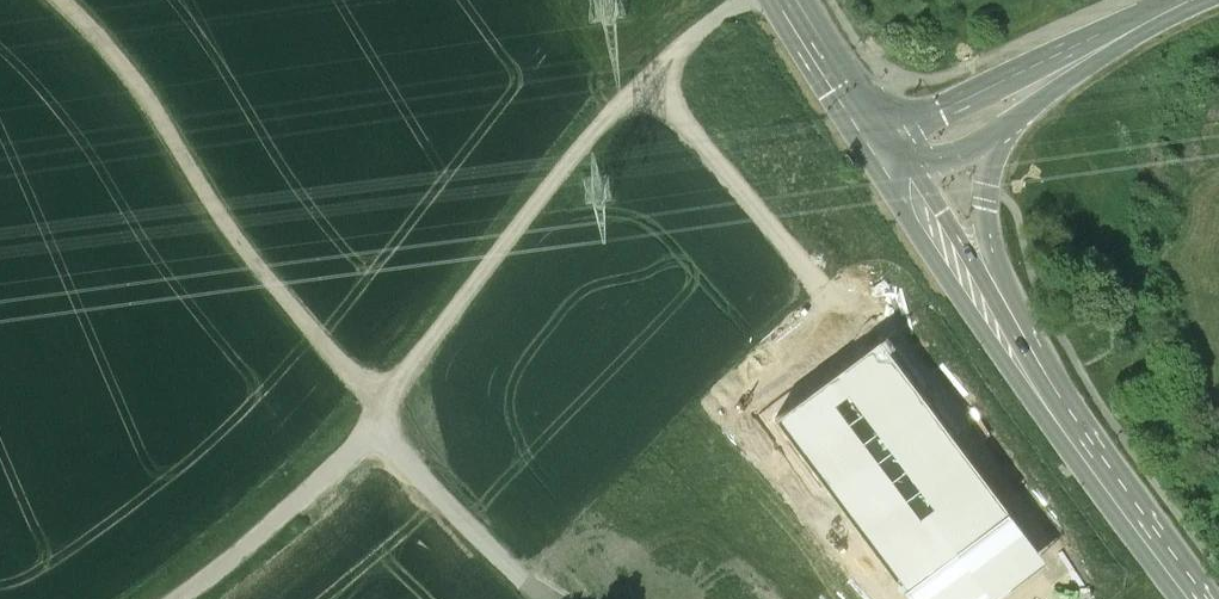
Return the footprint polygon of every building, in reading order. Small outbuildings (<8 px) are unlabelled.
[(911,598),(993,598),(1046,560),(882,341),(777,420),(911,598)]
